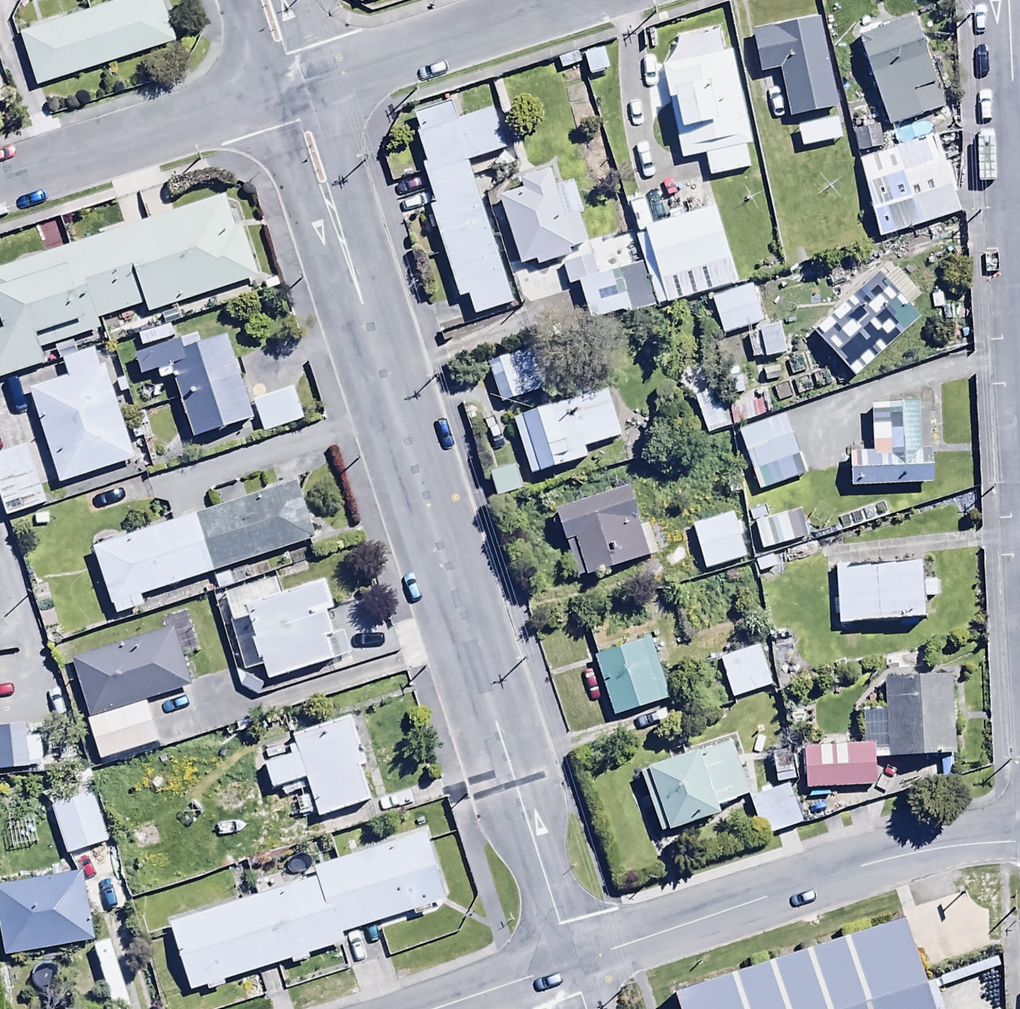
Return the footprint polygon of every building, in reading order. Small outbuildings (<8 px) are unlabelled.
[(19,36),(36,90),(182,45),(168,0),(135,0),(19,36)] [(753,38),(762,77),(779,73),(791,122),(836,112),(816,24),(753,38)] [(943,111),(913,26),(860,45),(890,130),(943,111)] [(733,57),(663,72),(669,102),(673,101),(681,140),(677,141),(682,165),(705,160),(709,181),(736,175),(739,188),(751,185),(744,152),(752,151),(733,57)] [(422,168),(434,207),(428,209),(458,304),(469,301),(476,324),(515,312),(478,194),(473,195),(464,167),(505,154),(492,113),(456,124),(450,106),(414,118),(420,137),(416,138),(425,167),(422,168)] [(839,122),(796,128),(799,152),(843,146),(839,122)] [(854,131),(861,156),(884,150),(877,124),(854,131)] [(934,139),(857,166),(884,244),(961,217),(934,139)] [(557,191),(551,174),(519,183),(522,196),(501,201),(520,270),(579,253),(575,240),(585,217),(577,186),(557,191)] [(144,307),(147,318),(258,282),(241,231),(234,233),(223,201),(124,233),(121,225),(97,232),(100,241),(0,273),(0,333),(1,336),(0,336),(0,384),(46,369),(41,352),(98,334),(95,323),(144,307)] [(716,212),(643,233),(667,312),(740,289),(716,212)] [(919,327),(879,280),(812,338),(852,384),(919,327)] [(712,303),(723,340),(763,328),(751,291),(712,303)] [(193,446),(254,426),(224,339),(199,348),(196,338),(175,345),(170,329),(137,340),(142,356),(133,360),(141,382),(157,376),(160,385),(171,381),(193,446)] [(792,356),(790,337),(782,338),(781,331),(759,334),(764,365),(787,362),(786,356),(792,356)] [(61,364),(66,379),(27,392),(59,490),(134,465),(102,367),(98,369),(93,354),(61,364)] [(512,357),(483,366),(498,411),(526,402),(512,357)] [(533,484),(589,466),(584,453),(621,441),(606,393),(513,423),(533,484)] [(253,408),(263,439),(303,425),(292,395),(253,408)] [(872,459),(849,459),(850,493),(932,491),(932,456),(920,457),(919,409),(871,410),(872,459)] [(785,418),(737,436),(760,498),(808,481),(785,418)] [(25,450),(0,459),(0,507),(6,523),(45,509),(25,450)] [(195,520),(214,576),(313,544),(295,488),(195,520)] [(626,495),(556,519),(578,582),(647,559),(626,495)] [(756,525),(763,552),(805,542),(798,514),(756,525)] [(732,517),(691,528),(705,577),(745,566),(732,517)] [(214,576),(195,520),(91,553),(116,621),(143,613),(138,600),(214,576)] [(926,627),(925,606),(938,606),(938,577),(924,578),(924,569),(835,571),(837,629),(926,627)] [(244,675),(261,670),(266,686),(348,661),(341,638),(333,641),(326,616),(334,614),(325,584),(281,598),(275,577),(219,594),(244,675)] [(799,632),(768,639),(774,671),(806,665),(799,632)] [(88,725),(145,707),(144,703),(191,690),(174,633),(70,665),(88,725)] [(647,642),(593,661),(614,721),(668,703),(647,642)] [(760,650),(719,663),(733,704),(774,691),(760,650)] [(859,749),(875,749),(875,764),(928,763),(928,788),(945,787),(945,761),(956,761),(954,682),(884,683),(885,712),(858,713),(859,749)] [(145,707),(88,725),(100,765),(157,748),(145,707)] [(294,750),(305,785),(318,825),(372,807),(361,773),(368,771),(352,721),(291,741),(294,750)] [(25,731),(0,733),(0,777),(41,774),(39,741),(26,742),(25,731)] [(662,841),(721,821),(718,812),(750,801),(731,746),(640,777),(662,841)] [(875,764),(875,749),(859,749),(802,751),(803,794),(876,792),(875,764)] [(305,785),(294,750),(287,752),(290,761),(263,770),(272,796),(305,785)] [(789,789),(750,801),(762,843),(802,831),(789,789)] [(92,796),(50,810),(66,861),(108,848),(92,796)] [(447,903),(426,836),(282,881),(285,892),(168,929),(189,995),(207,990),(209,996),(225,991),(223,985),(291,964),(292,968),(309,963),(307,958),(344,947),(340,937),(447,903)] [(63,951),(94,945),(81,875),(0,889),(0,948),(2,961),(34,956),(36,965),(64,960),(63,951)] [(686,986),(694,1008),(932,1008),(902,917),(686,986)]
